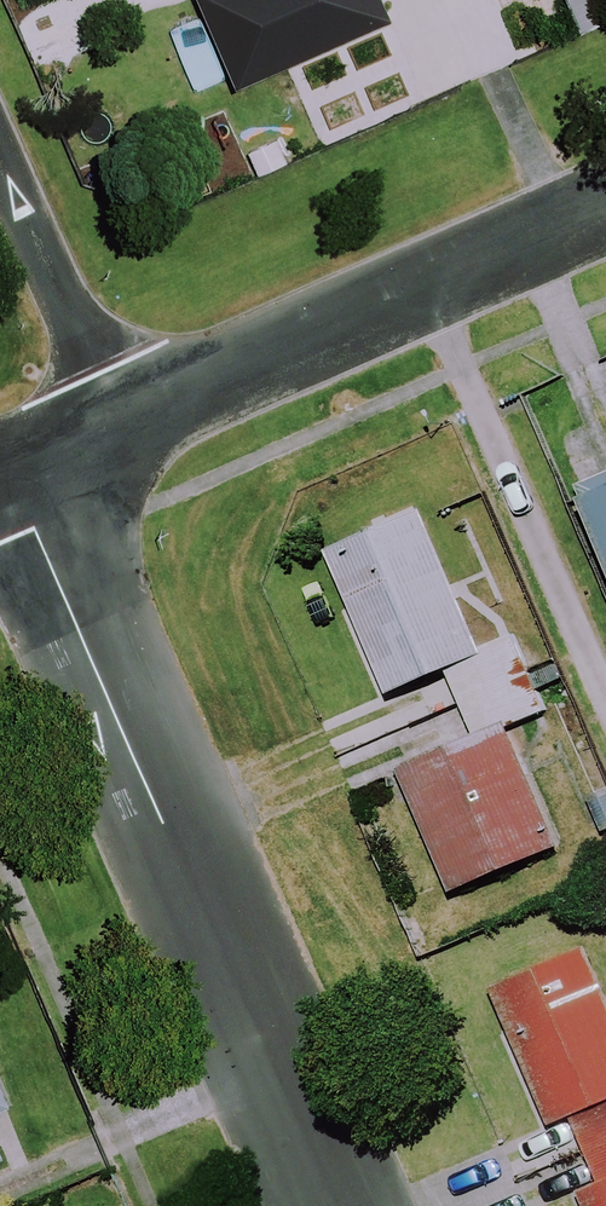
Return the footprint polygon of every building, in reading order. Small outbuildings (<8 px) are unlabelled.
[(378,0),(198,0),(237,87),(387,21),(378,0)] [(605,540),(605,483),(587,490),(605,540)] [(482,653),(424,513),(329,552),(387,692),(482,653)] [(547,709),(518,641),(448,671),(479,743),(406,774),(456,890),(556,847),(504,727),(547,709)] [(605,1109),(605,1006),(587,957),(497,991),(547,1124),(571,1115),(573,1122),(605,1109)] [(0,1133),(0,1158),(9,1155),(0,1133)] [(595,1180),(597,1186),(577,1194),(582,1205),(605,1205),(605,1175),(595,1180)]
